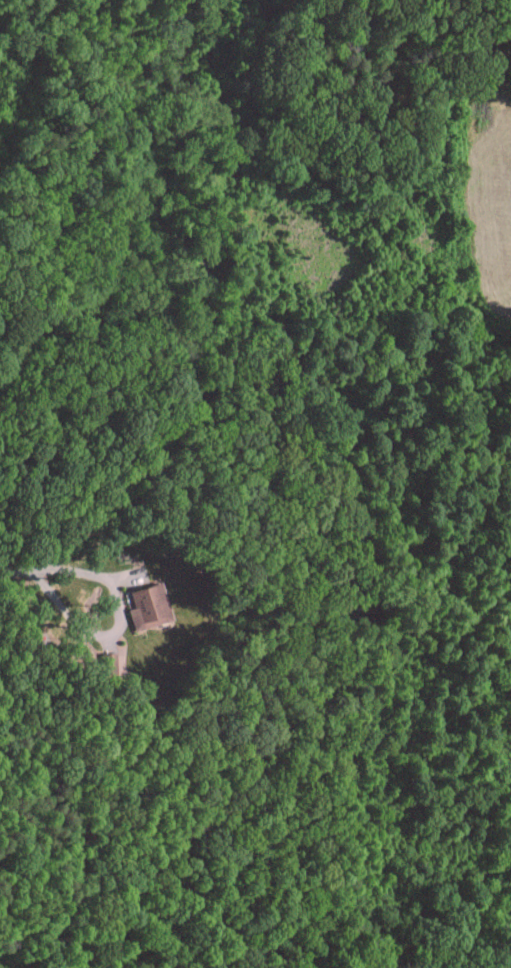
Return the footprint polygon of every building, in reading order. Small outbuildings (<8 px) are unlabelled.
[(156,625),(153,617),(172,611),(162,580),(130,590),(135,606),(129,608),(136,631),(156,625)]
